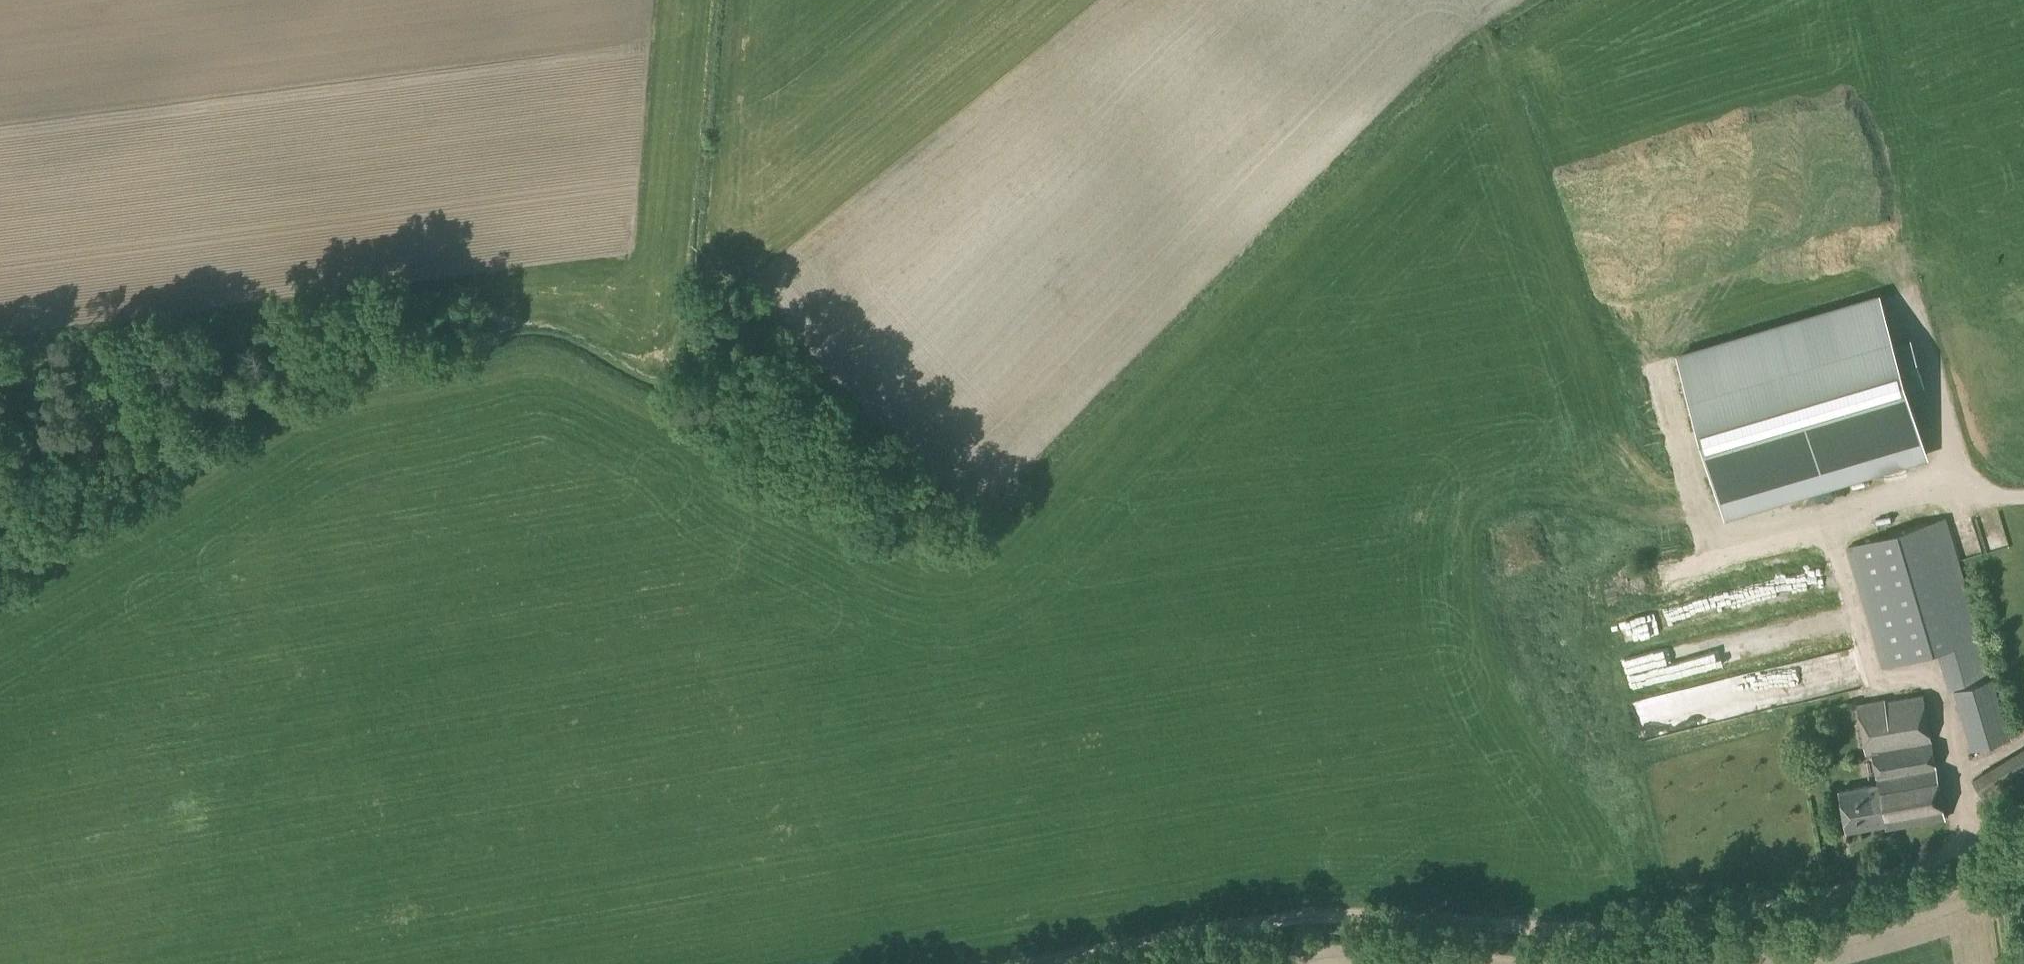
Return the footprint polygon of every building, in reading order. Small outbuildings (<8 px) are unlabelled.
[(1893,342),(1879,293),(1676,353),(1725,518),(1928,458),(1908,390),(1924,385),(1910,337),(1893,342)] [(2011,738),(1946,518),(1847,547),(1882,666),(1937,651),(1948,691),(1953,689),(1970,750),(2011,738)] [(1993,538),(1997,557),(2017,553),(2013,534),(1993,538)] [(1944,819),(1922,696),(1884,703),(1883,700),(1857,705),(1866,754),(1874,753),(1879,783),(1839,790),(1846,831),(1886,824),(1887,829),(1944,819)] [(2023,784),(2023,751),(1973,783),(1988,806),(2023,784)]
